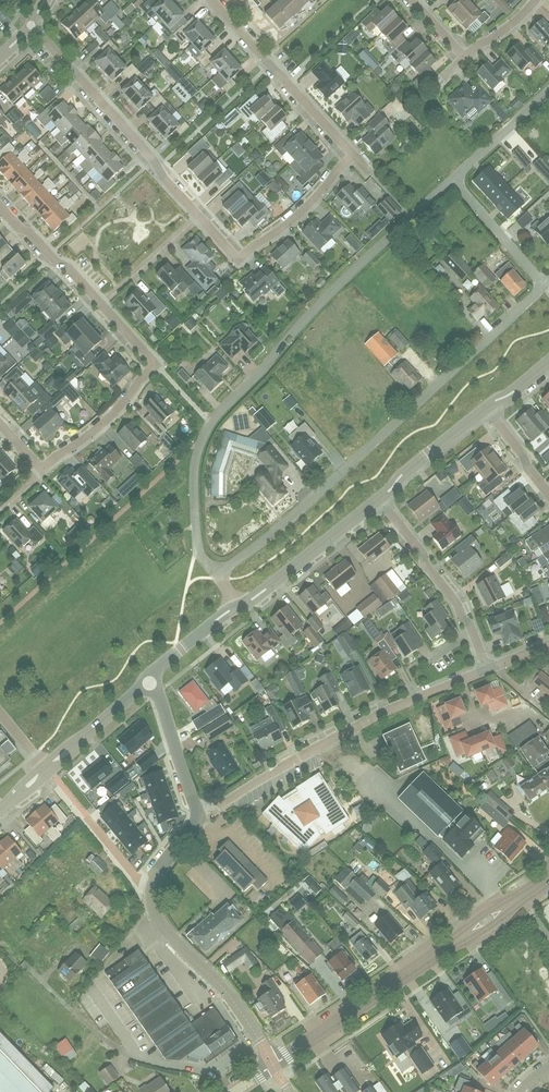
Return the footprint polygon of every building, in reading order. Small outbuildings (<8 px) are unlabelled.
[(102,10),(93,0),(87,0),(80,6),(95,22),(100,17),(106,24),(111,19),(114,23),(118,19),(115,15),(106,5),(102,10)] [(136,8),(136,9),(144,2),(142,0),(134,0),(131,3),(131,2),(130,2),(136,8)] [(177,5),(172,0),(163,0),(156,6),(150,0),(148,0),(140,8),(151,19),(152,19),(157,24),(158,23),(177,5)] [(287,0),(281,0),(275,6),(292,25),(297,21),(293,17),(298,12),(287,0)] [(298,12),(303,8),(307,12),(311,8),(303,0),(287,0),(298,12)] [(311,8),(315,4),(311,0),(312,0),(303,0),(311,8)] [(473,6),(468,0),(458,0),(448,9),(457,20),(473,6)] [(507,16),(513,10),(503,0),(494,0),(493,1),(507,16)] [(106,5),(115,15),(117,17),(120,13),(119,12),(120,11),(111,1),(106,5)] [(183,12),(177,5),(158,23),(163,28),(161,31),(163,34),(161,36),(167,41),(174,35),(174,34),(179,30),(184,26),(179,21),(184,16),(182,14),(183,12)] [(80,6),(71,15),(85,31),(95,22),(80,6)] [(292,25),(275,6),(265,15),(279,30),(285,25),(288,29),(292,25)] [(473,6),(457,20),(466,29),(477,20),(482,25),(490,18),(484,12),(481,15),(473,6)] [(381,33),(397,19),(393,14),(395,12),(391,8),(388,9),(388,8),(381,14),(376,9),(361,23),(369,32),(375,27),(381,33)] [(85,31),(71,15),(61,24),(76,39),(85,31)] [(397,19),(381,33),(387,39),(383,42),(383,47),(390,55),(406,41),(401,35),(407,29),(397,19)] [(548,47),(548,27),(542,20),(530,31),(538,40),(539,39),(548,48),(548,47)] [(183,34),(179,30),(174,34),(174,35),(182,44),(187,39),(192,44),(208,30),(201,22),(200,24),(198,21),(183,34)] [(208,30),(192,44),(201,53),(196,58),(200,63),(210,55),(205,50),(215,41),(213,38),(215,37),(208,30)] [(111,39),(105,33),(100,38),(105,44),(110,40),(111,39)] [(145,35),(138,40),(144,47),(146,42),(149,39),(145,35)] [(98,45),(94,39),(93,40),(95,41),(85,50),(90,55),(99,46),(98,45)] [(101,49),(105,53),(95,62),(97,65),(95,66),(102,74),(118,59),(113,54),(118,48),(110,40),(105,44),(101,49)] [(410,66),(427,51),(417,40),(410,46),(406,41),(390,55),(398,64),(406,58),(411,64),(410,66)] [(532,46),(526,51),(519,43),(507,54),(521,70),(530,63),(535,68),(545,60),(532,46)] [(158,49),(154,54),(157,58),(162,53),(158,49)] [(210,55),(200,63),(208,73),(214,67),(219,73),(235,59),(228,51),(226,53),(224,50),(214,60),(210,55)] [(427,51),(410,66),(420,77),(413,83),(418,88),(430,77),(426,72),(435,63),(426,52),(427,51)] [(118,59),(102,74),(109,81),(110,79),(113,82),(123,72),(127,77),(137,69),(132,64),(127,69),(118,59)] [(241,66),(235,59),(219,73),(227,82),(222,88),(227,92),(236,84),(232,79),(242,70),(240,67),(241,66)] [(492,68),(488,63),(477,73),(492,90),(503,80),(503,79),(511,71),(501,60),(492,68)] [(332,73),(323,63),(313,72),(322,82),(316,87),(327,99),(344,83),(333,72),(332,73)] [(28,64),(19,73),(33,88),(43,79),(28,64)] [(141,74),(145,70),(141,65),(137,69),(141,74)] [(373,71),(377,76),(382,72),(378,67),(373,71)] [(137,69),(127,77),(132,82),(121,91),(123,94),(122,95),(128,103),(144,88),(136,79),(141,74),(137,69)] [(33,88),(19,73),(9,81),(23,97),(33,88)] [(183,77),(180,74),(174,80),(177,83),(183,77)] [(178,84),(183,89),(189,83),(184,78),(178,84)] [(9,81),(0,89),(0,91),(14,106),(23,97),(9,81)] [(396,92),(399,90),(400,87),(398,84),(394,83),(391,85),(390,88),(392,91),(396,92)] [(451,97),(450,102),(463,115),(464,114),(469,120),(477,112),(478,113),(491,102),(479,89),(474,93),(472,93),(464,85),(451,97)] [(49,86),(39,95),(43,99),(53,91),(49,86)] [(144,88),(128,103),(135,110),(137,108),(139,111),(149,102),(153,107),(163,98),(155,89),(149,94),(144,88)] [(48,104),(57,96),(53,91),(43,99),(48,104)] [(191,98),(186,93),(181,97),(186,103),(191,98)] [(367,102),(363,106),(352,93),(337,107),(337,110),(345,119),(351,114),(355,119),(354,120),(359,125),(369,116),(375,111),(367,102)] [(163,98),(153,107),(157,111),(148,120),(150,123),(148,124),(155,131),(171,117),(166,111),(171,106),(163,98)] [(261,120),(276,107),(276,106),(274,108),(265,98),(256,106),(250,100),(239,109),(248,120),(253,115),(260,122),(261,121),(261,120)] [(516,111),(523,104),(517,98),(510,105),(516,111)] [(208,105),(209,104),(204,99),(198,105),(205,112),(209,107),(208,105)] [(391,105),(398,113),(403,108),(396,100),(391,105)] [(45,110),(40,115),(36,118),(41,123),(44,127),(51,121),(56,126),(74,110),(71,106),(69,108),(64,102),(55,109),(51,105),(45,110)] [(495,103),(491,106),(497,113),(496,114),(504,122),(508,118),(495,103)] [(10,112),(19,121),(24,117),(15,107),(10,112)] [(40,115),(45,110),(42,107),(37,111),(40,115)] [(286,117),(276,107),(261,120),(261,121),(267,127),(262,132),(271,142),(282,132),(276,126),(286,117)] [(74,110),(56,126),(60,131),(53,137),(58,142),(64,136),(81,121),(76,115),(78,114),(74,110)] [(19,121),(10,112),(6,116),(20,132),(23,128),(18,123),(19,121)] [(364,140),(377,154),(395,138),(386,129),(390,126),(380,115),(369,125),(374,131),(364,140)] [(171,117),(155,131),(162,139),(163,137),(165,140),(175,130),(180,135),(189,127),(181,118),(176,123),(171,117)] [(73,145),(91,128),(88,125),(86,126),(81,121),(64,136),(58,142),(62,146),(68,140),(73,145)] [(27,128),(31,133),(36,128),(32,123),(27,128)] [(73,145),(57,159),(61,163),(77,149),(81,154),(100,138),(91,128),(73,145)] [(295,160),(312,145),(309,140),(308,141),(300,133),(289,144),(284,138),(274,147),(282,157),(288,152),(295,160)] [(40,140),(41,141),(45,145),(50,141),(45,136),(40,140)] [(9,143),(11,141),(8,138),(2,143),(6,146),(9,143)] [(103,142),(100,138),(81,154),(86,159),(79,166),(83,170),(94,160),(100,154),(106,149),(101,143),(103,142)] [(190,150),(193,153),(198,158),(188,168),(197,179),(213,164),(203,154),(210,148),(202,139),(190,150)] [(6,146),(0,151),(0,159),(2,160),(0,162),(0,172),(3,176),(27,155),(34,149),(36,146),(32,141),(23,148),(25,149),(18,155),(19,156),(17,158),(11,152),(15,149),(9,143),(6,146)] [(55,144),(50,149),(54,153),(59,148),(55,144)] [(312,145),(295,160),(303,169),(298,173),(301,176),(297,180),(302,186),(317,173),(311,167),(322,157),(315,149),(316,149),(312,145)] [(518,160),(524,154),(518,148),(512,153),(518,160)] [(98,173),(117,156),(113,152),(111,154),(106,149),(100,154),(94,160),(83,170),(87,174),(94,168),(98,173)] [(27,155),(3,176),(8,181),(8,180),(12,185),(28,170),(22,164),(25,162),(26,163),(30,158),(27,155)] [(117,156),(98,173),(103,178),(96,184),(105,193),(116,183),(112,178),(123,168),(118,162),(120,160),(117,156)] [(256,161),(259,165),(264,161),(260,157),(256,161)] [(544,177),(548,172),(548,170),(539,159),(533,164),(544,177)] [(28,170),(12,185),(20,194),(36,180),(44,173),(50,167),(46,163),(40,169),(35,173),(36,174),(34,177),(28,170)] [(222,174),(213,164),(197,179),(207,189),(214,182),(219,187),(234,174),(229,168),(222,174)] [(489,167),(474,181),(491,200),(506,186),(489,167)] [(76,169),(76,168),(70,173),(74,178),(80,173),(76,169)] [(80,173),(74,178),(79,182),(85,176),(81,172),(80,173)] [(279,177),(274,182),(284,193),(289,188),(279,177)] [(42,186),(36,180),(20,194),(28,203),(52,182),(48,178),(44,183),(45,184),(42,186)] [(281,190),(273,181),(267,186),(269,188),(268,189),(270,192),(272,191),(276,195),(281,190)] [(52,182),(28,203),(29,204),(29,203),(37,212),(53,198),(47,192),(50,189),(51,190),(56,186),(52,182)] [(78,191),(70,182),(66,186),(74,195),(78,191)] [(229,191),(234,197),(223,207),(232,217),(248,203),(243,197),(249,192),(239,182),(229,191)] [(349,185),(336,197),(344,205),(343,206),(341,208),(341,210),(341,212),(342,214),(344,216),(346,216),(348,216),(350,215),(351,214),(352,214),(362,205),(368,210),(376,203),(365,192),(360,197),(349,185)] [(506,186),(491,200),(497,206),(501,211),(508,218),(523,204),(506,186)] [(72,198),(45,222),(49,227),(50,226),(54,231),(61,225),(65,230),(77,219),(72,214),(69,216),(64,210),(67,208),(67,209),(74,203),(83,195),(79,191),(72,198)] [(90,195),(96,201),(101,196),(96,191),(90,195)] [(59,204),(53,198),(37,212),(42,217),(41,217),(45,222),(72,198),(68,194),(65,197),(60,201),(61,202),(59,204)] [(254,197),(248,203),(232,217),(242,228),(253,218),(258,224),(269,213),(260,203),(254,197)] [(391,222),(396,216),(383,202),(377,207),(391,222)] [(316,220),(303,232),(319,250),(332,238),(331,236),(340,227),(330,216),(320,225),(316,220)] [(375,225),(381,231),(391,222),(387,217),(382,222),(380,220),(375,225)] [(534,230),(547,244),(548,243),(548,217),(541,224),(538,220),(531,226),(534,230)] [(265,231),(275,225),(272,221),(263,226),(265,231)] [(2,239),(0,241),(0,263),(13,251),(2,239)] [(215,280),(210,275),(202,266),(212,257),(196,239),(184,250),(195,263),(188,269),(206,288),(215,280)] [(299,253),(288,241),(271,256),(282,269),(299,253)] [(362,247),(357,242),(352,247),(357,252),(362,247)] [(13,251),(0,263),(0,269),(2,272),(0,274),(0,275),(7,282),(26,265),(13,251)] [(320,263),(310,251),(302,257),(313,270),(320,263)] [(472,271),(454,251),(443,262),(461,281),(472,271)] [(495,274),(501,281),(514,296),(525,286),(514,273),(516,271),(509,262),(495,274)] [(473,273),(486,289),(497,280),(483,264),(473,273)] [(167,265),(157,275),(172,292),(177,287),(183,293),(188,288),(193,283),(185,274),(179,279),(167,265)] [(286,291),(278,282),(279,282),(265,267),(259,273),(260,274),(256,277),(252,274),(241,284),(248,291),(245,293),(253,302),(263,293),(265,295),(270,290),(278,298),(286,291)] [(43,310),(60,294),(56,289),(55,290),(48,283),(32,298),(43,310)] [(481,314),(483,312),(487,316),(498,306),(479,285),(475,288),(478,291),(470,297),(476,303),(468,310),(476,320),(482,315),(481,314)] [(210,296),(217,290),(214,286),(207,293),(210,296)] [(157,317),(166,308),(151,292),(147,296),(142,296),(139,292),(126,303),(131,308),(129,310),(138,319),(139,318),(142,321),(152,312),(157,317)] [(10,319),(15,314),(15,315),(32,300),(26,294),(10,308),(5,312),(10,319)] [(65,299),(60,294),(43,310),(54,322),(70,307),(64,300),(65,299)] [(169,318),(176,326),(180,323),(172,314),(169,318)] [(191,318),(184,325),(190,330),(196,324),(191,318)] [(76,345),(92,330),(82,319),(70,330),(65,325),(55,334),(65,345),(71,340),(76,345)] [(11,320),(5,325),(14,335),(20,330),(11,320)] [(45,340),(57,328),(52,322),(39,334),(41,336),(45,340)] [(230,336),(220,345),(232,358),(241,349),(245,353),(258,341),(248,330),(249,329),(249,327),(246,324),(244,324),(243,325),(242,324),(229,336),(230,336)] [(389,338),(401,351),(410,343),(398,330),(397,331),(395,329),(388,335),(390,338),(389,338)] [(92,330),(76,345),(80,350),(75,355),(85,367),(95,357),(90,352),(102,341),(92,330)] [(20,331),(16,335),(25,345),(29,340),(20,331)] [(365,345),(384,366),(398,354),(378,332),(365,345)] [(52,335),(43,343),(48,347),(56,340),(52,335)] [(37,347),(45,340),(41,336),(33,343),(37,347)] [(1,368),(6,373),(16,363),(7,353),(2,348),(0,349),(0,368),(1,368)] [(37,360),(42,356),(36,349),(31,354),(37,360)] [(112,387),(129,371),(116,357),(111,362),(104,354),(93,364),(100,372),(99,373),(112,387)] [(220,374),(228,367),(217,356),(207,365),(207,364),(195,375),(211,392),(222,381),(217,375),(220,373),(220,374)] [(406,361),(392,374),(407,391),(421,378),(406,361)] [(13,402),(36,382),(36,381),(29,387),(20,377),(22,375),(17,369),(4,380),(10,386),(4,392),(13,402)] [(186,383),(191,379),(182,369),(177,374),(186,383)] [(70,373),(65,377),(69,382),(75,378),(70,373)] [(36,382),(13,402),(22,413),(29,407),(35,413),(47,402),(51,398),(36,382)] [(44,415),(34,425),(46,438),(63,422),(51,410),(53,408),(66,396),(72,403),(80,396),(69,384),(61,391),(48,403),(40,410),(44,415)] [(173,418),(171,415),(173,412),(168,406),(167,408),(156,396),(144,406),(153,416),(153,418),(148,423),(161,436),(167,431),(161,424),(165,420),(168,423),(170,423),(173,421),(173,418)] [(271,418),(262,408),(254,415),(262,426),(271,418)] [(548,418),(543,423),(532,409),(518,421),(527,432),(526,432),(532,440),(543,430),(548,437),(548,419),(548,418)] [(134,452),(147,440),(131,423),(118,435),(134,452)] [(305,423),(288,437),(298,448),(293,452),(299,459),(301,458),(307,465),(321,453),(310,440),(315,435),(305,423)] [(258,441),(267,434),(262,427),(249,438),(258,441)] [(260,454),(270,446),(271,446),(264,443),(258,441),(249,438),(225,430),(219,447),(212,470),(211,497),(223,497),(223,473),(231,445),(254,452),(260,454)] [(179,448),(172,441),(166,447),(172,454),(179,448)] [(115,476),(109,469),(121,458),(110,446),(104,451),(102,449),(88,462),(101,476),(107,483),(115,476)] [(270,446),(258,456),(266,465),(266,473),(262,472),(260,473),(258,475),(256,477),(256,480),(257,482),(259,484),(257,485),(273,504),(286,493),(279,485),(281,471),(286,466),(270,446)] [(479,472),(498,458),(489,447),(477,456),(472,450),(459,461),(467,472),(474,466),(479,472)] [(15,469),(5,458),(6,457),(0,451),(0,479),(2,481),(15,469)] [(144,478),(145,478),(153,471),(149,467),(137,453),(129,461),(136,469),(138,471),(144,478)] [(498,458),(479,472),(484,479),(477,484),(486,495),(499,484),(495,478),(507,469),(498,458)] [(89,496),(99,487),(82,468),(75,474),(71,469),(58,481),(75,498),(83,490),(89,496)] [(454,482),(451,471),(442,473),(441,470),(435,471),(440,486),(454,482)] [(139,483),(144,478),(138,471),(132,477),(139,483)] [(123,497),(129,492),(123,485),(117,490),(123,497)] [(442,501),(438,504),(427,491),(408,506),(420,521),(439,507),(443,512),(462,497),(455,488),(441,500),(442,501)] [(512,513),(530,499),(528,500),(520,489),(510,497),(505,491),(494,500),(501,510),(507,506),(512,513)] [(43,522),(58,508),(44,493),(29,507),(43,522)] [(111,497),(104,504),(110,510),(117,503),(111,497)] [(474,510),(464,497),(457,503),(468,516),(474,510)] [(539,510),(530,499),(512,513),(513,514),(514,512),(520,519),(515,523),(522,533),(534,524),(529,518),(539,510)] [(70,518),(76,513),(65,501),(59,507),(70,518)] [(433,537),(443,549),(461,535),(451,523),(450,524),(442,515),(431,524),(436,530),(437,529),(440,532),(433,537)] [(35,546),(44,538),(34,527),(28,532),(16,519),(3,531),(19,548),(29,539),(35,546)] [(87,525),(83,521),(70,534),(77,541),(90,528),(87,525)] [(480,528),(471,535),(458,545),(463,551),(452,560),(459,569),(458,569),(464,576),(482,563),(472,551),(479,545),(474,539),(478,536),(484,532),(480,528)] [(548,551),(548,534),(543,538),(539,532),(525,541),(531,551),(538,547),(543,555),(548,551)] [(359,550),(370,564),(390,547),(379,533),(359,550)] [(514,537),(509,541),(512,545),(517,541),(514,537)] [(526,551),(521,555),(526,562),(531,559),(526,551)] [(500,568),(513,558),(508,552),(495,562),(500,568)] [(10,561),(17,569),(21,566),(14,558),(10,561)] [(335,569),(324,577),(330,584),(335,591),(336,590),(339,594),(341,597),(346,593),(351,589),(346,583),(351,579),(356,575),(350,568),(345,561),(335,569)] [(37,576),(42,571),(36,564),(31,569),(37,576)] [(380,578),(370,585),(377,593),(383,602),(387,598),(389,600),(394,596),(400,592),(406,587),(399,578),(392,569),(380,578)] [(494,576),(477,585),(488,605),(505,597),(514,592),(509,582),(500,587),(494,576)] [(313,615),(326,604),(313,586),(299,597),(313,615)] [(429,600),(437,593),(431,586),(423,593),(429,600)] [(356,609),(364,618),(380,606),(373,596),(356,609)] [(423,618),(430,626),(425,630),(432,639),(447,628),(440,618),(446,614),(436,600),(424,608),(428,614),(423,618)] [(376,611),(380,617),(393,608),(388,602),(376,611)] [(272,619),(284,634),(279,638),(287,648),(296,641),(291,635),(302,627),(287,607),(272,619)] [(511,611),(488,620),(494,636),(502,633),(503,635),(502,635),(505,644),(521,638),(511,611)] [(540,616),(543,622),(548,620),(548,617),(547,613),(540,616)] [(316,633),(324,627),(314,615),(307,621),(311,626),(316,633)] [(360,621),(364,627),(371,622),(367,616),(360,621)] [(340,624),(345,631),(351,626),(346,619),(340,624)] [(417,648),(422,644),(408,622),(397,629),(401,636),(394,640),(405,657),(417,649),(417,648)] [(316,633),(311,626),(303,632),(315,648),(317,647),(321,651),(327,646),(316,633)] [(256,631),(243,642),(257,660),(261,657),(265,662),(274,654),(271,649),(279,642),(271,631),(262,638),(256,631)] [(357,649),(346,632),(336,639),(347,656),(357,649)] [(391,649),(381,636),(374,641),(381,651),(369,660),(382,679),(396,669),(391,662),(397,658),(391,649)] [(221,659),(206,671),(213,680),(212,681),(224,696),(234,688),(235,690),(247,680),(238,669),(232,674),(221,659)] [(368,688),(358,668),(342,676),(352,696),(368,688)] [(306,692),(294,670),(284,676),(296,697),(306,692)] [(541,671),(532,682),(548,696),(548,678),(541,671)] [(317,679),(321,687),(314,691),(324,710),(319,712),(320,713),(338,703),(333,694),(340,691),(331,672),(317,679)] [(250,683),(258,694),(264,689),(255,678),(250,683)] [(193,681),(179,692),(195,712),(209,701),(193,681)] [(489,686),(475,692),(481,706),(488,703),(491,711),(506,705),(499,688),(491,691),(489,686)] [(256,700),(263,704),(265,699),(259,696),(256,700)] [(298,698),(282,706),(293,727),(308,718),(298,698)] [(458,715),(465,712),(459,698),(445,704),(447,709),(439,712),(446,730),(461,723),(458,715)] [(192,721),(197,730),(225,713),(220,704),(192,721)] [(271,705),(264,708),(272,722),(278,718),(271,705)] [(209,741),(233,727),(226,716),(202,730),(209,741)] [(534,740),(538,738),(540,736),(530,721),(524,725),(534,740)] [(122,743),(117,748),(124,756),(129,752),(131,754),(151,736),(146,730),(147,728),(142,723),(141,724),(139,722),(119,740),(122,743)] [(382,736),(399,773),(426,760),(409,723),(382,736)] [(261,749),(282,738),(274,724),(254,734),(261,749)] [(534,740),(524,725),(519,729),(529,744),(534,740)] [(529,744),(519,729),(513,732),(524,747),(529,744)] [(480,752),(475,737),(468,740),(465,732),(449,738),(456,755),(465,752),(467,757),(480,752)] [(475,737),(480,752),(485,750),(488,758),(506,751),(499,736),(491,739),(488,732),(475,737)] [(524,747),(513,732),(508,736),(518,751),(520,750),(524,747)] [(529,744),(524,747),(520,750),(534,770),(537,775),(538,775),(548,789),(548,788),(548,753),(548,752),(548,753),(538,738),(534,740),(529,744)] [(223,743),(206,753),(221,778),(238,767),(223,743)] [(11,760),(0,748),(0,769),(11,760)] [(149,751),(136,762),(143,770),(156,759),(149,751)] [(514,766),(509,757),(502,761),(507,770),(514,766)] [(93,788),(112,772),(102,759),(82,775),(93,788)] [(449,767),(453,771),(458,766),(453,762),(449,767)] [(498,779),(492,769),(485,774),(491,784),(498,779)] [(164,770),(142,777),(145,785),(148,784),(150,791),(148,792),(148,793),(169,785),(164,770)] [(443,840),(461,858),(474,845),(472,844),(451,823),(463,811),(422,771),(398,797),(438,836),(439,835),(444,839),(443,840)] [(278,796),(262,813),(272,823),(271,824),(278,830),(279,829),(284,834),(283,835),(290,841),(291,840),(293,842),(292,843),(299,850),(300,849),(304,852),(320,835),(317,832),(322,829),(325,835),(349,820),(342,808),(343,807),(338,800),(337,800),(331,792),(332,791),(327,783),(326,784),(319,772),(295,788),(297,791),(283,800),(278,796)] [(112,781),(103,788),(110,797),(129,781),(122,773),(112,781)] [(538,775),(537,775),(520,787),(529,801),(547,789),(547,790),(548,789),(538,775)] [(125,787),(129,791),(135,786),(132,781),(125,787)] [(169,785),(148,793),(149,796),(150,800),(153,799),(156,806),(153,807),(164,804),(174,800),(169,785)] [(122,797),(129,791),(125,787),(118,792),(122,797)] [(124,798),(106,812),(116,825),(134,811),(133,810),(131,812),(127,806),(129,805),(124,798)] [(164,804),(153,807),(154,811),(156,815),(158,814),(160,818),(161,822),(170,819),(180,815),(177,808),(174,800),(164,804)] [(39,808),(35,812),(57,838),(61,834),(55,828),(54,829),(52,826),(58,821),(61,824),(67,819),(56,806),(50,811),(45,804),(40,808),(39,808)] [(495,811),(491,816),(503,827),(508,821),(496,810),(495,811)] [(134,811),(116,825),(126,837),(135,830),(144,823),(143,823),(141,824),(136,819),(139,817),(134,811)] [(472,844),(484,831),(463,811),(451,823),(472,844)] [(57,838),(35,812),(30,816),(30,817),(25,821),(31,827),(25,832),(36,845),(43,840),(40,836),(46,831),(48,834),(47,835),(53,841),(57,838)] [(135,830),(126,837),(131,843),(136,850),(151,838),(146,831),(148,829),(146,826),(145,825),(144,823),(135,830)] [(511,860),(525,843),(507,828),(502,835),(504,837),(495,847),(511,860)] [(0,842),(0,846),(19,868),(23,864),(19,859),(17,860),(15,858),(22,852),(8,836),(3,840),(0,842)] [(427,842),(420,836),(416,841),(422,847),(427,842)] [(376,845),(366,837),(360,844),(370,852),(376,845)] [(268,882),(261,875),(228,840),(219,850),(222,853),(214,861),(244,891),(251,885),(257,892),(268,882)] [(312,857),(327,847),(323,841),(308,851),(312,857)] [(443,855),(432,843),(422,853),(434,865),(443,855)] [(82,845),(62,866),(72,876),(91,856),(88,852),(82,845)] [(90,861),(102,872),(117,856),(105,845),(90,861)] [(0,846),(0,865),(3,868),(9,863),(12,865),(10,866),(19,876),(23,872),(19,868),(0,846)] [(45,854),(39,847),(36,850),(42,857),(45,854)] [(28,852),(33,858),(36,856),(31,850),(28,852)] [(360,852),(355,856),(362,863),(366,858),(360,852)] [(386,868),(394,875),(398,870),(390,863),(386,868)] [(409,863),(402,866),(407,875),(414,872),(409,863)] [(430,873),(436,880),(447,894),(458,884),(447,871),(441,863),(430,873)] [(376,894),(370,889),(369,890),(346,867),(334,880),(360,905),(365,900),(367,903),(376,894)] [(97,868),(11,957),(65,1009),(129,942),(133,946),(143,936),(96,891),(108,879),(97,868)] [(370,889),(376,894),(377,893),(382,898),(391,889),(380,878),(378,880),(374,876),(367,883),(371,888),(370,889)] [(405,885),(426,914),(437,906),(426,892),(422,896),(408,878),(403,883),(404,885),(405,885)] [(4,890),(9,886),(5,881),(0,886),(4,890)] [(405,885),(404,885),(393,894),(406,911),(410,907),(420,919),(426,914),(405,885)] [(317,886),(312,891),(315,894),(321,890),(317,886)] [(349,899),(334,886),(329,891),(343,905),(349,899)] [(298,893),(288,902),(293,907),(302,898),(298,893)] [(440,898),(449,905),(453,900),(444,893),(440,898)] [(204,952),(217,941),(217,942),(231,931),(230,930),(241,920),(227,904),(213,916),(211,914),(187,936),(193,943),(195,942),(204,952)] [(269,918),(280,931),(310,965),(313,962),(323,952),(293,919),(293,920),(281,907),(269,918)] [(360,923),(348,912),(343,917),(355,929),(360,923)] [(383,934),(390,943),(397,937),(403,932),(396,924),(387,914),(381,919),(375,925),(383,934)] [(349,940),(353,945),(366,961),(377,953),(364,936),(360,931),(349,940)] [(330,961),(326,965),(329,969),(332,973),(335,971),(338,976),(342,981),(349,975),(356,970),(354,967),(351,964),(353,963),(354,962),(348,955),(342,947),(343,946),(344,945),(340,941),(337,936),(332,941),(326,945),(329,949),(332,953),(331,954),(333,956),(334,958),(330,961)] [(244,962),(252,956),(246,948),(235,955),(241,963),(244,962)] [(257,963),(252,956),(244,962),(248,969),(257,963)] [(294,983),(295,985),(310,1005),(325,994),(311,974),(309,975),(305,969),(302,971),(298,965),(293,969),(299,978),(294,983)] [(494,976),(489,980),(481,969),(474,973),(472,972),(467,976),(467,979),(465,980),(477,998),(486,992),(499,1010),(512,1001),(494,976)] [(270,979),(262,984),(268,993),(257,1000),(259,1002),(254,1005),(259,1012),(264,1009),(270,1019),(285,1008),(281,1002),(284,1000),(270,979)] [(432,1002),(431,1003),(434,1009),(436,1007),(444,1018),(453,1012),(459,1021),(472,1012),(461,996),(455,1001),(447,989),(431,1001),(432,1002)] [(505,1013),(497,1018),(501,1024),(509,1018),(505,1013)] [(401,1023),(382,1036),(390,1047),(388,1048),(393,1055),(395,1054),(397,1057),(408,1049),(411,1055),(410,1056),(422,1074),(434,1066),(421,1048),(418,1050),(414,1045),(415,1044),(414,1041),(422,1036),(411,1021),(404,1027),(401,1023)] [(520,1032),(514,1037),(529,1053),(538,1045),(524,1029),(523,1029),(519,1024),(515,1027),(520,1032)] [(238,1036),(231,1027),(202,1049),(209,1058),(238,1036)] [(56,1090),(20,1052),(0,1032),(0,1091),(54,1091),(56,1090)] [(510,1041),(505,1045),(519,1062),(523,1058),(524,1059),(529,1055),(528,1054),(529,1053),(514,1037),(509,1032),(505,1035),(510,1041)] [(470,1054),(461,1040),(450,1047),(460,1061),(470,1054)] [(500,1040),(496,1043),(501,1049),(495,1054),(510,1070),(514,1066),(515,1067),(519,1064),(518,1062),(519,1062),(505,1045),(500,1040)] [(491,1057),(486,1062),(500,1078),(510,1070),(495,1054),(491,1048),(487,1052),(491,1057)] [(73,1049),(62,1057),(65,1063),(77,1055),(73,1049)] [(500,1078),(486,1062),(481,1067),(476,1061),(472,1064),(477,1070),(476,1070),(491,1086),(500,1078)] [(455,1067),(459,1073),(466,1068),(460,1063),(455,1067)] [(119,1077),(111,1064),(99,1073),(107,1085),(119,1077)] [(470,1067),(467,1070),(475,1079),(478,1076),(470,1067)] [(331,1078),(341,1091),(356,1091),(360,1089),(345,1068),(333,1077),(331,1078)] [(316,1082),(323,1091),(341,1091),(331,1078),(328,1073),(316,1082)] [(139,1089),(141,1091),(170,1091),(160,1077),(147,1087),(146,1085),(139,1089)] [(472,1090),(474,1083),(459,1077),(455,1089),(460,1091),(477,1091),(472,1090)] [(71,1085),(68,1081),(59,1089),(61,1091),(63,1091),(71,1085)]
